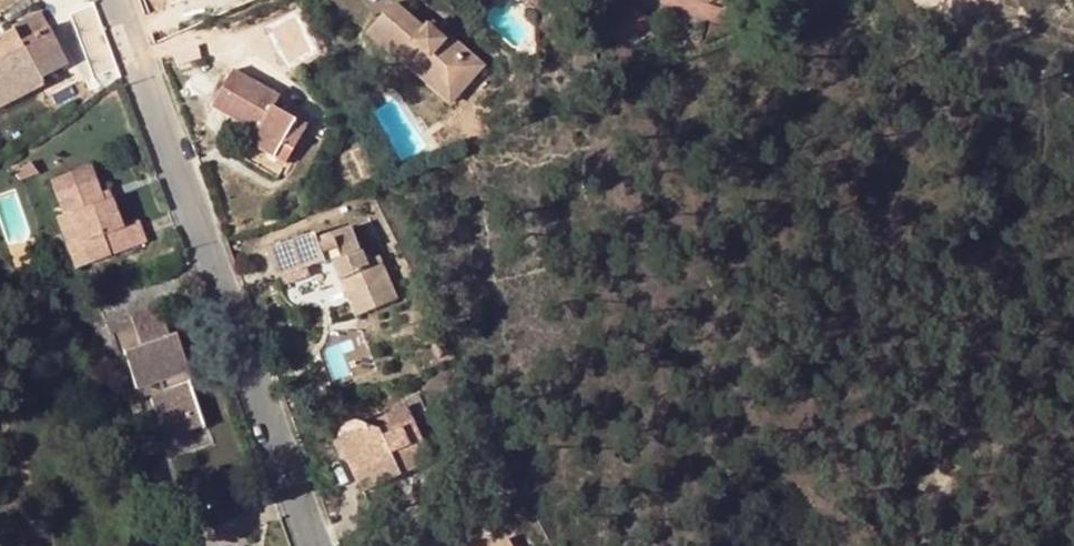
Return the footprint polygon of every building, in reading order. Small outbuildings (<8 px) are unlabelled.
[(443,35),(428,22),(424,26),(395,1),(367,34),(404,67),(407,63),(411,58),(450,92),(467,73),(474,79),(486,64),(447,31),(443,35)] [(0,34),(0,106),(43,84),(40,77),(67,64),(39,9),(9,25),(11,28),(0,34)] [(654,38),(640,10),(609,29),(622,49),(654,38)] [(432,18),(428,22),(443,35),(447,31),(432,18)] [(184,51),(181,40),(170,44),(175,55),(184,51)] [(411,58),(407,63),(453,104),(474,79),(467,73),(450,92),(411,58)] [(71,73),(67,64),(40,77),(43,84),(45,87),(71,73)] [(278,97),(234,69),(212,105),(257,132),(250,144),(274,158),(283,143),(293,150),(306,127),(273,106),(278,97)] [(105,199),(101,192),(91,165),(49,180),(61,214),(68,212),(80,242),(73,245),(80,265),(146,241),(138,220),(122,226),(111,197),(105,199)] [(108,189),(101,192),(105,199),(111,197),(108,189)] [(68,212),(61,214),(55,216),(74,267),(80,265),(73,245),(80,242),(68,212)] [(284,276),(308,267),(324,261),(325,265),(333,262),(354,316),(396,299),(379,256),(368,260),(363,248),(360,249),(351,228),(315,241),(312,232),(266,250),(277,279),(284,276)] [(311,276),(308,267),(284,276),(288,285),(311,276)] [(172,348),(168,335),(158,307),(106,324),(115,354),(124,351),(138,388),(157,382),(160,390),(172,424),(199,414),(188,380),(195,377),(189,359),(184,361),(176,364),(170,349),(172,348)] [(326,333),(334,379),(376,372),(369,326),(326,333)] [(175,333),(168,335),(172,348),(170,349),(176,364),(184,361),(175,333)] [(172,424),(160,390),(151,393),(165,436),(201,423),(199,414),(172,424)] [(409,405),(386,415),(390,425),(377,431),(364,425),(360,424),(356,423),(348,425),(344,430),(342,435),(343,452),(360,482),(360,481),(386,471),(390,480),(433,461),(409,405)] [(390,425),(386,415),(364,425),(377,431),(390,425)] [(396,494),(390,480),(386,471),(360,481),(371,505),(396,494)]
